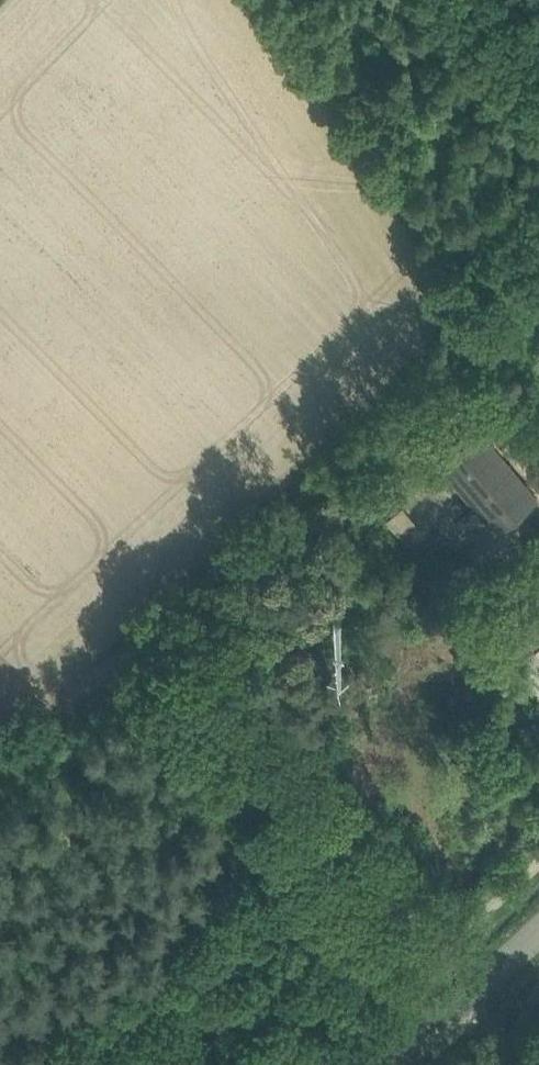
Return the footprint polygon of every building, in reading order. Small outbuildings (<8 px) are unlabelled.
[(435,466),(492,533),(531,499),(474,432),(435,466)] [(399,507),(385,521),(408,547),(423,533),(399,507)]
